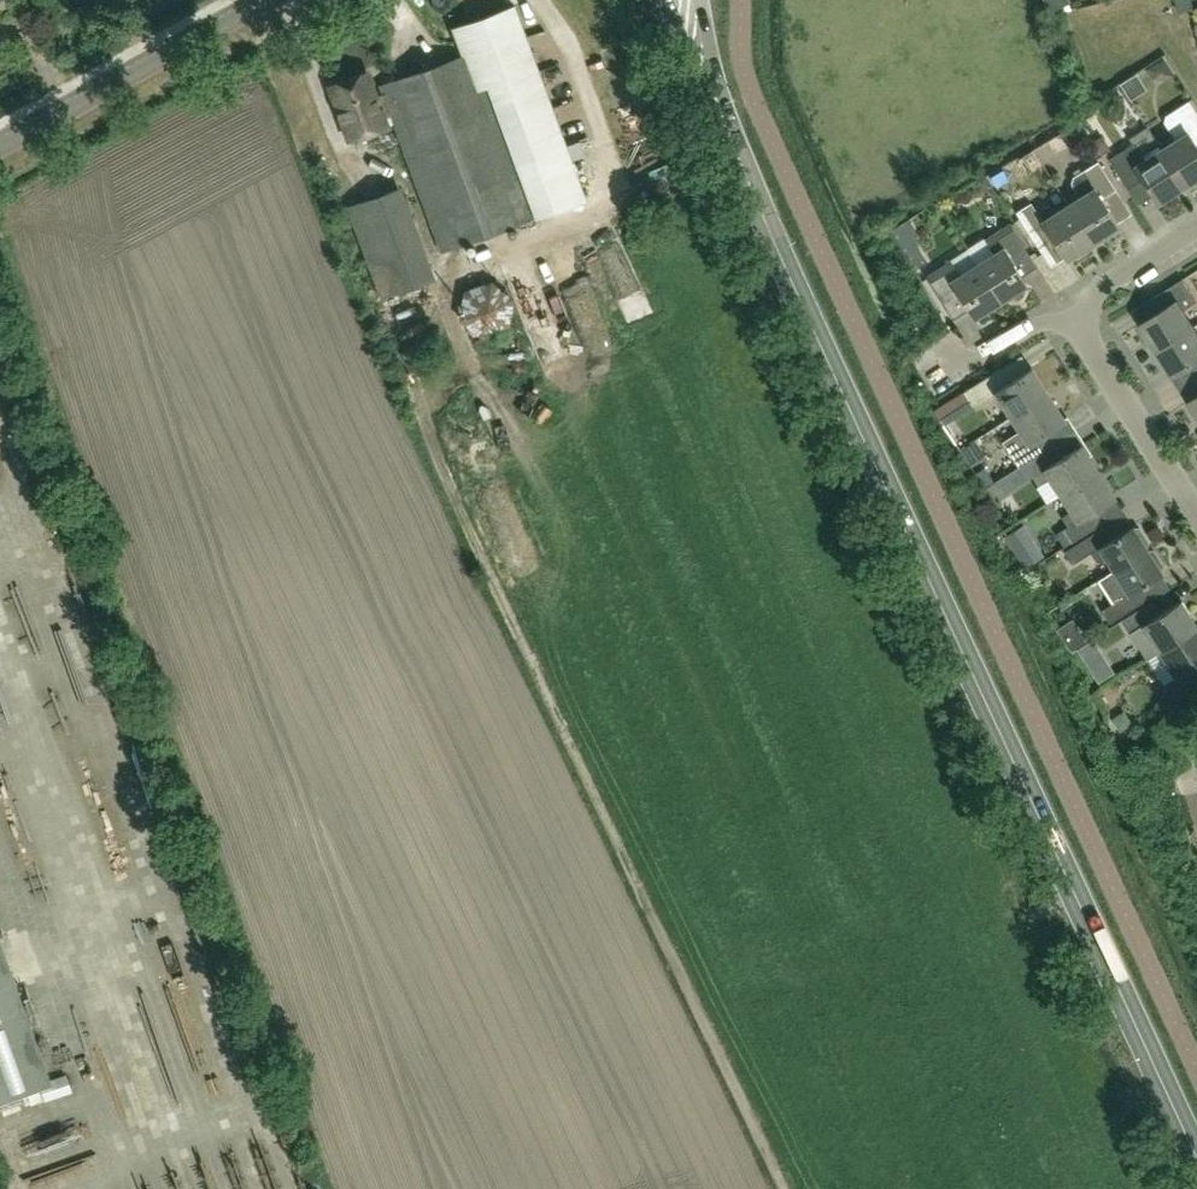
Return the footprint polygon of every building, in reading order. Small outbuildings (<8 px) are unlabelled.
[(442,250),(586,197),(516,5),(453,28),(464,55),(381,85),(384,94),(376,97),(366,72),(332,84),(352,139),(386,126),(383,117),(392,114),(442,250)] [(1183,184),(1196,176),(1196,149),(1194,144),(1196,143),(1196,115),(1188,101),(1164,116),(1163,121),(1170,132),(1173,137),(1159,146),(1183,184)] [(1183,184),(1159,146),(1147,126),(1145,127),(1146,129),(1131,138),(1134,143),(1109,159),(1128,188),(1142,179),(1156,202),(1183,184)] [(1080,197),(1068,205),(1092,243),(1118,227),(1102,201),(1116,192),(1097,162),(1073,177),(1071,183),(1080,197)] [(383,297),(433,279),(398,188),(349,207),(383,297)] [(1092,243),(1068,205),(1054,214),(1048,205),(1036,213),(1030,204),(1016,214),(1035,244),(1050,235),(1066,260),(1092,243)] [(908,217),(891,228),(915,268),(927,261),(918,247),(917,231),(908,217)] [(992,254),(976,264),(1000,302),(1027,285),(1011,259),(1025,250),(1009,225),(984,241),(992,254)] [(1000,302),(976,264),(959,275),(951,262),(925,278),(941,303),(956,294),(973,319),(1000,302)] [(1182,280),(1152,299),(1160,311),(1139,324),(1155,349),(1192,326),(1183,311),(1196,303),(1182,280)] [(1192,326),(1155,349),(1173,376),(1193,363),(1196,369),(1196,333),(1192,326)] [(1009,417),(1047,393),(1031,368),(1007,383),(998,370),(968,389),(976,402),(993,392),(1009,417)] [(1047,393),(1009,417),(1018,431),(1001,441),(1017,467),(1047,447),(1039,435),(1063,419),(1047,393)] [(1189,401),(1196,414),(1196,396),(1189,401)] [(1038,485),(1049,479),(1059,494),(1095,471),(1079,445),(1061,456),(1053,444),(1019,466),(997,480),(1005,493),(1032,476),(1038,485)] [(1095,471),(1059,494),(1075,520),(1061,529),(1070,543),(1101,524),(1092,511),(1112,498),(1095,471)] [(1101,561),(1104,559),(1111,571),(1145,550),(1144,548),(1147,546),(1147,543),(1138,528),(1134,527),(1132,529),(1130,526),(1103,543),(1095,531),(1062,552),(1070,565),(1090,552),(1096,560),(1101,561)] [(1149,550),(1146,551),(1145,550),(1111,571),(1097,580),(1112,603),(1099,611),(1107,623),(1140,602),(1133,590),(1160,573),(1158,570),(1161,569),(1161,566),(1152,551),(1149,550)] [(1158,651),(1194,628),(1177,602),(1158,614),(1150,602),(1120,621),(1127,633),(1128,632),(1145,659),(1158,651)] [(1145,659),(1161,685),(1160,685),(1169,698),(1196,681),(1196,677),(1191,667),(1196,663),(1196,633),(1194,628),(1158,651),(1145,659)] [(28,1094),(40,1090),(42,1089),(54,1085),(51,1078),(0,936),(0,1104),(28,1094)]
